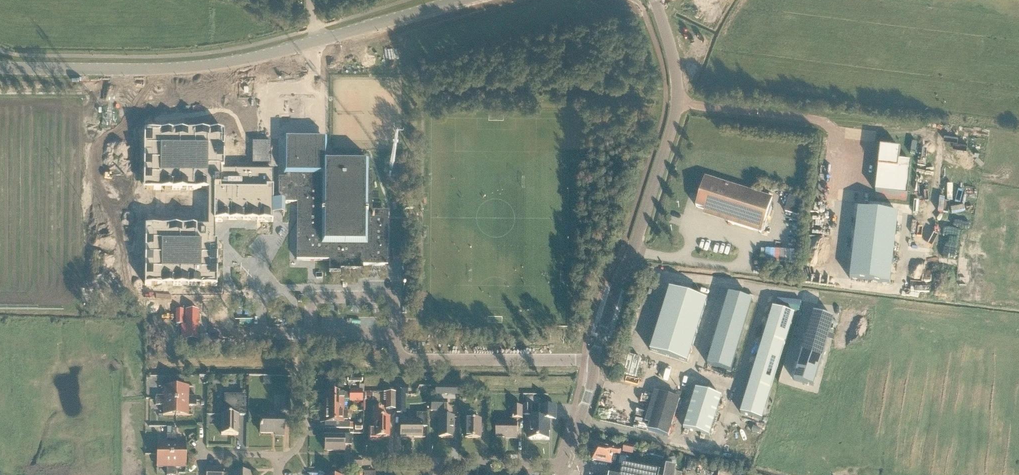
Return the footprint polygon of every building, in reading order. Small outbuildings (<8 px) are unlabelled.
[(144,132),(144,191),(208,191),(208,228),(145,228),(145,263),(145,282),(145,286),(160,286),(217,287),(217,285),(217,242),(215,242),(215,223),(273,223),(273,205),(273,172),(224,171),(224,132),(172,132),(144,132)] [(273,205),(273,223),(289,223),(289,204),(297,204),(297,261),(323,261),(328,261),(329,261),(329,272),(340,272),(340,269),(351,270),(351,269),(358,270),(358,266),(362,266),(384,266),(384,262),(387,262),(388,220),(388,219),(385,219),(385,217),(385,212),(372,212),(372,173),(368,173),(368,160),(324,160),(324,150),(324,140),(286,140),(286,168),(286,173),(286,179),(278,179),(278,185),(278,196),(278,204),(278,205),(273,205)] [(252,165),(271,165),(271,143),(252,143),(252,165)] [(900,150),(880,148),(878,168),(882,168),(879,192),(876,192),(876,193),(908,196),(911,163),(899,161),(900,150)] [(728,223),(762,233),(772,199),(705,178),(696,207),(725,216),(728,223)] [(858,210),(850,280),(890,284),(898,214),(858,210)] [(670,290),(651,352),(688,363),(707,301),(670,290)] [(729,294),(707,365),(731,372),(753,302),(729,294)] [(795,315),(774,308),(741,414),(763,420),(795,315)] [(182,325),(182,340),(185,340),(198,340),(198,313),(198,310),(185,310),(185,325),(183,325),(182,325)] [(814,314),(794,381),(814,387),(833,319),(814,314)] [(623,355),(619,374),(636,378),(640,359),(623,355)] [(642,363),(661,369),(663,362),(645,356),(642,363)] [(156,397),(156,401),(176,402),(176,387),(164,387),(164,397),(156,397)] [(176,387),(176,402),(196,402),(196,397),(188,397),(188,387),(176,387)] [(396,395),(395,413),(404,413),(404,395),(406,395),(408,395),(408,387),(396,387),(396,393),(396,395)] [(450,396),(450,387),(435,387),(435,395),(450,396)] [(696,390),(684,429),(710,437),(722,398),(696,390)] [(350,393),(350,401),(362,401),(362,393),(350,393)] [(386,401),(386,409),(395,410),(395,394),(387,393),(387,401),(386,401)] [(668,437),(680,400),(656,393),(646,423),(650,424),(648,430),(668,437)] [(325,394),(325,400),(325,412),(343,412),(343,411),(343,400),(349,400),(349,394),(325,394)] [(289,414),(290,398),(279,398),(278,414),(289,414)] [(239,416),(245,416),(245,399),(227,399),(227,416),(221,415),(221,435),(238,436),(238,425),(239,425),(239,416)] [(176,402),(156,401),(155,406),(163,406),(163,416),(176,416),(176,402)] [(176,402),(176,416),(188,416),(188,406),(196,406),(196,402),(176,402)] [(453,438),(453,418),(446,418),(446,412),(446,402),(431,402),(431,412),(439,412),(439,438),(453,438)] [(523,419),(523,407),(513,407),(513,424),(497,424),(497,438),(509,438),(509,439),(517,439),(517,419),(523,419)] [(556,420),(556,407),(542,407),(542,419),(529,419),(529,439),(538,439),(549,439),(549,420),(556,420)] [(374,419),(374,428),(369,428),(369,440),(381,440),(381,438),(389,438),(389,418),(383,418),(383,409),(374,409),(374,419)] [(325,412),(325,423),(325,429),(349,430),(349,424),(349,423),(342,423),(342,421),(347,421),(347,411),(343,411),(343,412),(325,412)] [(427,428),(427,415),(417,414),(416,423),(400,423),(400,438),(422,438),(422,428),(427,428)] [(480,439),(480,421),(473,421),(473,414),(466,414),(466,421),(465,421),(465,439),(480,439)] [(283,436),(284,417),(261,417),(260,434),(275,434),(275,436),(283,436)] [(171,456),(172,435),(167,435),(167,443),(157,443),(157,456),(171,456)] [(176,435),(172,435),(171,456),(186,456),(186,444),(176,443),(176,435)] [(351,446),(351,436),(343,436),(343,437),(325,437),(325,451),(344,452),(344,446),(351,446)] [(624,446),(623,453),(633,455),(634,447),(624,446)] [(620,457),(621,452),(608,449),(608,450),(596,448),(594,460),(611,464),(612,456),(620,457)] [(157,456),(157,468),(167,468),(167,474),(171,474),(171,456),(157,456)] [(171,474),(176,474),(176,468),(186,468),(186,456),(171,456),(171,474)] [(675,458),(667,460),(669,468),(677,466),(675,458)] [(349,469),(361,469),(361,460),(348,460),(349,469)] [(676,470),(667,468),(665,474),(612,464),(609,474),(675,474),(676,470)]
